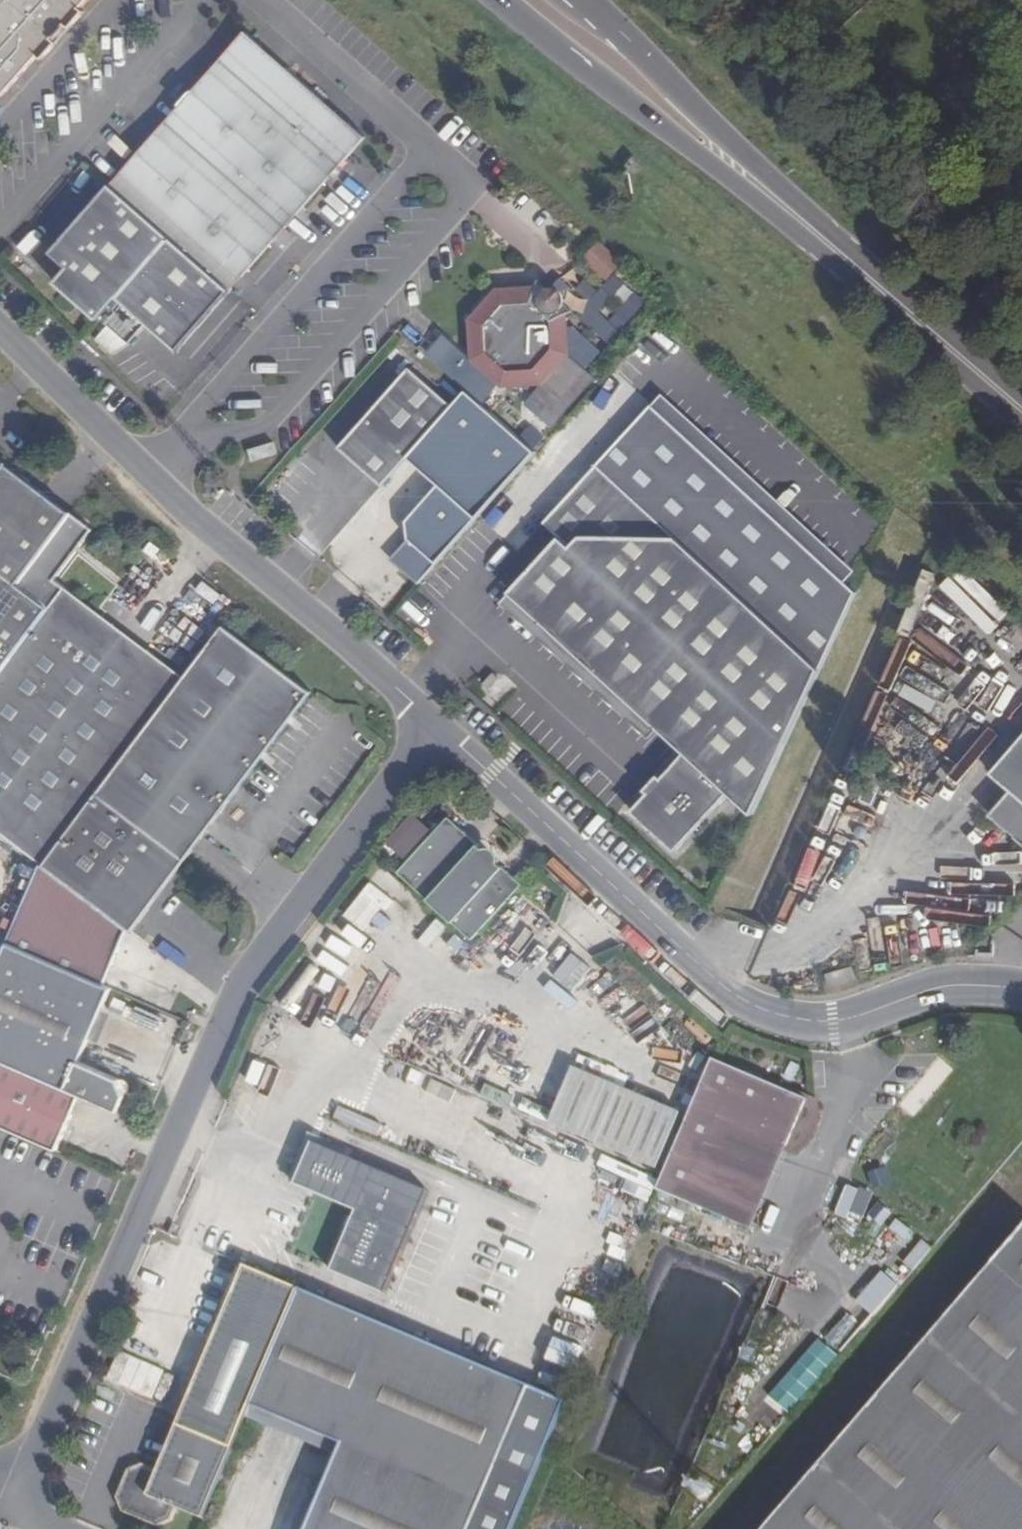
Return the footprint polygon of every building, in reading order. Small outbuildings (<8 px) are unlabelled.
[(1,92),(34,53),(45,40),(51,46),(63,32),(57,26),(68,13),(74,19),(86,6),(79,0),(0,0),(0,91),(1,92)] [(114,184),(234,292),(372,140),(251,31),(114,184)] [(181,351),(234,292),(114,184),(56,248),(72,263),(70,265),(57,280),(99,318),(119,295),(181,351)] [(585,259),(608,281),(625,262),(602,240),(585,259)] [(568,361),(570,302),(561,292),(548,288),(541,281),(537,289),(499,291),(474,322),(477,363),(508,389),(546,385),(568,361)] [(457,364),(425,340),(418,348),(449,375),(457,364)] [(457,410),(414,371),(341,452),(385,491),(410,462),(457,410)] [(663,382),(652,394),(784,507),(868,578),(874,563),(795,495),(663,382)] [(868,578),(784,507),(652,394),(549,516),(565,530),(516,588),(624,689),(663,727),(692,754),(669,778),(654,793),(637,811),(681,851),(735,794),(757,815),(868,578)] [(410,582),(419,591),(538,457),(470,395),(457,410),(410,462),(441,490),(409,526),(413,543),(402,554),(410,582)] [(57,607),(17,577),(71,505),(0,449),(0,682),(57,607)] [(230,490),(233,477),(219,476),(218,489),(230,490)] [(402,554),(391,566),(410,582),(402,554)] [(952,578),(945,587),(993,630),(1001,621),(952,578)] [(0,682),(0,836),(43,869),(96,799),(187,680),(149,651),(139,661),(135,659),(108,637),(115,624),(71,588),(57,607),(0,682)] [(506,598),(614,700),(624,689),(516,588),(506,598)] [(96,799),(185,867),(314,695),(296,680),(226,630),(187,680),(96,799)] [(500,679),(493,673),(483,684),(490,690),(500,679)] [(624,689),(614,700),(653,737),(663,727),(624,689)] [(1021,847),(1021,747),(994,779),(1014,797),(992,821),(1021,847)] [(650,790),(654,793),(669,778),(665,775),(650,790)] [(185,867),(96,799),(43,869),(128,932),(132,935),(185,867)] [(527,892),(505,872),(501,876),(494,869),(497,864),(488,856),(485,859),(477,853),(481,849),(451,824),(443,833),(439,831),(430,841),(434,845),(419,859),(416,857),(408,867),(412,869),(403,881),(477,948),(527,892)] [(128,932),(43,869),(8,946),(104,988),(128,932)] [(369,931),(393,898),(371,882),(347,915),(369,931)] [(84,1095),(119,1111),(126,1096),(122,1081),(80,1064),(111,992),(104,988),(8,946),(0,966),(0,1058),(84,1095)] [(577,987),(592,999),(609,979),(594,967),(577,987)] [(84,1095),(0,1058),(0,1126),(57,1152),(84,1095)] [(822,1108),(821,1102),(719,1060),(664,1192),(759,1229),(792,1146),(800,1149),(803,1148),(809,1143),(813,1138),(819,1127),(822,1118),(822,1108)] [(680,1112),(572,1067),(547,1127),(656,1171),(680,1112)] [(316,1149),(298,1191),(360,1219),(334,1279),(389,1302),(432,1199),(316,1149)] [(774,1528),(1021,1528),(1021,1241),(774,1528)] [(884,1271),(860,1302),(878,1316),(902,1284),(884,1271)] [(575,1411),(539,1395),(306,1297),(250,1273),(167,1480),(149,1471),(137,1477),(124,1504),(135,1521),(156,1528),(173,1528),(182,1525),(185,1515),(210,1525),(259,1413),(351,1452),(318,1528),(515,1528),(575,1411)] [(567,1370),(579,1373),(586,1345),(556,1338),(545,1385),(562,1389),(567,1370)] [(112,1381),(143,1393),(153,1366),(122,1354),(112,1381)]
